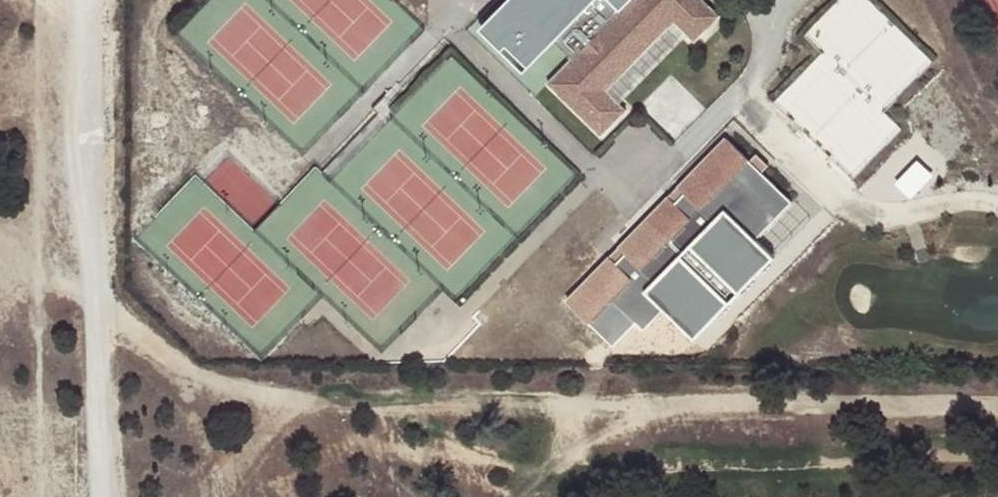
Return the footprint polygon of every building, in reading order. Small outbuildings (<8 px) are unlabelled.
[(487,29),(523,65),(547,41),(569,62),(547,85),(601,138),(625,113),(604,92),(673,21),(694,41),(716,19),(697,0),(634,0),(620,14),(612,6),(606,0),(515,0),(487,29)] [(789,209),(720,143),(567,302),(613,346),(634,324),(644,333),(661,316),(688,342),(767,261),(752,247),(789,209)] [(914,162),(893,186),(910,202),(932,178),(914,162)]
